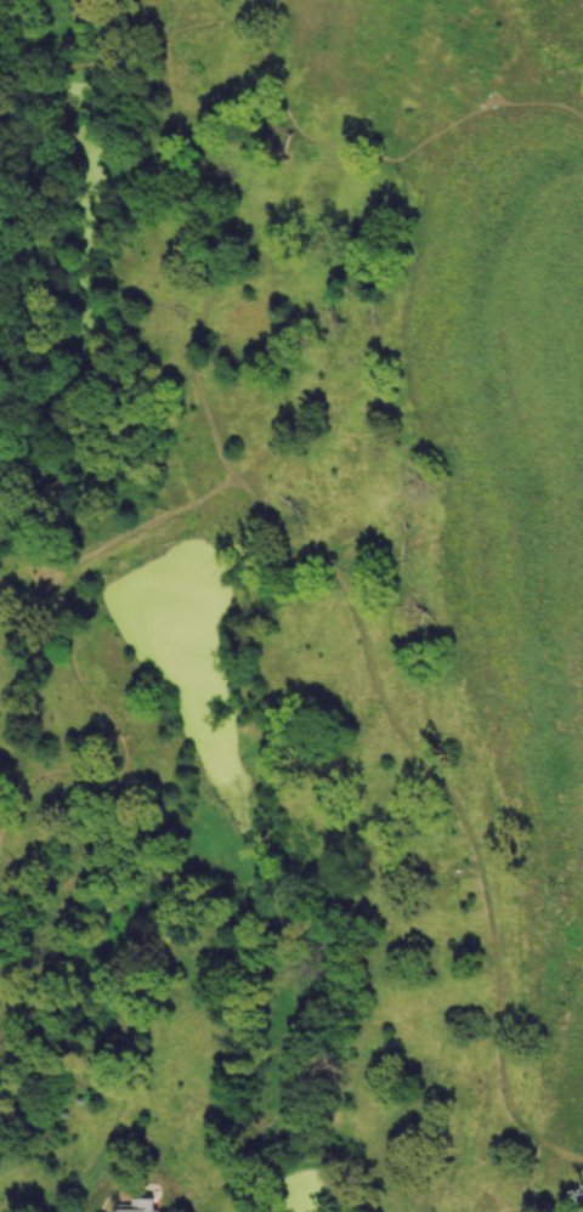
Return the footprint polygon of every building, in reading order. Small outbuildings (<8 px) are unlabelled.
[(158,1207),(154,1207),(154,1197),(132,1198),(132,1207),(118,1207),(118,1211),(158,1211),(158,1207)]
